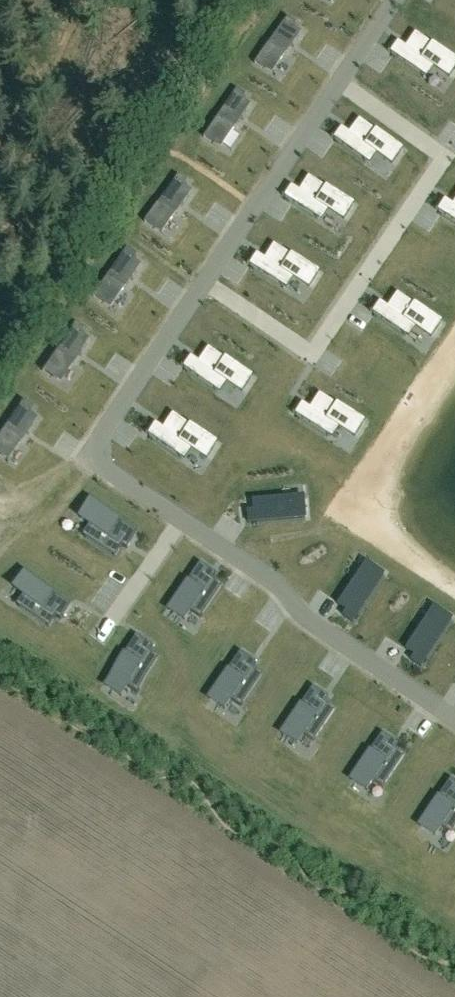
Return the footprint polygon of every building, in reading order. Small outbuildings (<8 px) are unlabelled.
[(287,13),(256,60),(272,70),(284,51),(286,53),(302,30),(293,24),(297,19),(287,13)] [(390,52),(423,75),(430,65),(448,78),(454,68),(454,57),(432,42),(431,43),(415,32),(405,46),(398,41),(390,52)] [(237,88),(205,134),(221,145),(233,126),(236,128),(251,105),(243,99),(246,94),(237,88)] [(341,128),(333,139),(366,162),(373,153),(391,165),(402,149),(402,148),(375,129),(374,130),(358,119),(348,133),(341,128)] [(179,174),(147,221),(162,231),(174,213),(177,214),(192,192),(184,186),(188,181),(179,174)] [(292,185),(284,197),(322,221),(328,210),(344,220),(355,204),(326,185),(325,186),(309,176),(300,190),(292,185)] [(437,210),(454,222),(454,200),(453,204),(445,199),(437,210)] [(257,253),(249,265),(287,289),(294,278),(310,289),(320,272),(291,253),(290,254),(274,244),(265,258),(257,253)] [(128,248),(95,295),(110,306),(123,287),(125,289),(141,265),(133,260),(137,255),(128,248)] [(379,301),(372,312),(406,335),(412,325),(415,327),(431,338),(442,322),(414,303),(413,304),(397,293),(387,307),(379,301)] [(76,323),(44,369),(59,379),(72,361),(74,363),(90,340),(81,334),(85,329),(76,323)] [(190,356),(183,367),(217,390),(219,392),(226,382),(241,392),(244,389),(253,376),(224,356),(223,358),(208,347),(207,349),(206,349),(198,361),(190,356)] [(302,402),(294,414),(297,416),(329,436),(335,426),(354,438),(365,421),(336,402),(335,404),(319,393),(310,407),(305,404),(302,402)] [(0,434),(0,455),(6,459),(18,440),(21,442),(37,417),(29,412),(32,406),(23,400),(0,434)] [(155,421),(147,432),(181,455),(188,445),(190,447),(206,457),(209,454),(217,441),(189,421),(188,423),(172,412),(171,414),(163,426),(155,421)] [(254,510),(247,511),(249,523),(306,518),(304,499),(282,501),(281,498),(253,500),(254,510)] [(91,499),(80,515),(89,521),(82,531),(115,554),(122,543),(127,547),(138,531),(91,499)] [(201,563),(169,610),(184,620),(190,611),(201,618),(223,585),(213,578),(216,573),(201,563)] [(354,581),(338,605),(346,610),(343,615),(353,622),(384,574),(368,564),(356,583),(354,581)] [(24,568),(14,584),(23,590),(16,600),(49,622),(56,612),(61,616),(71,600),(24,568)] [(422,625),(406,649),(414,654),(411,660),(421,666),(452,618),(436,608),(424,627),(422,625)] [(137,635),(105,682),(121,693),(127,684),(137,691),(159,658),(149,651),(153,646),(137,635)] [(241,652),(209,699),(225,710),(231,700),(241,707),(263,674),(253,668),(256,662),(241,652)] [(314,687),(282,734),(297,744),(304,735),(314,742),(336,709),(326,702),(329,697),(314,687)] [(383,733),(351,781),(367,791),(373,782),(383,788),(405,755),(395,748),(398,743),(383,733)] [(420,826),(435,837),(441,827),(451,834),(454,829),(454,781),(451,779),(420,826)]
